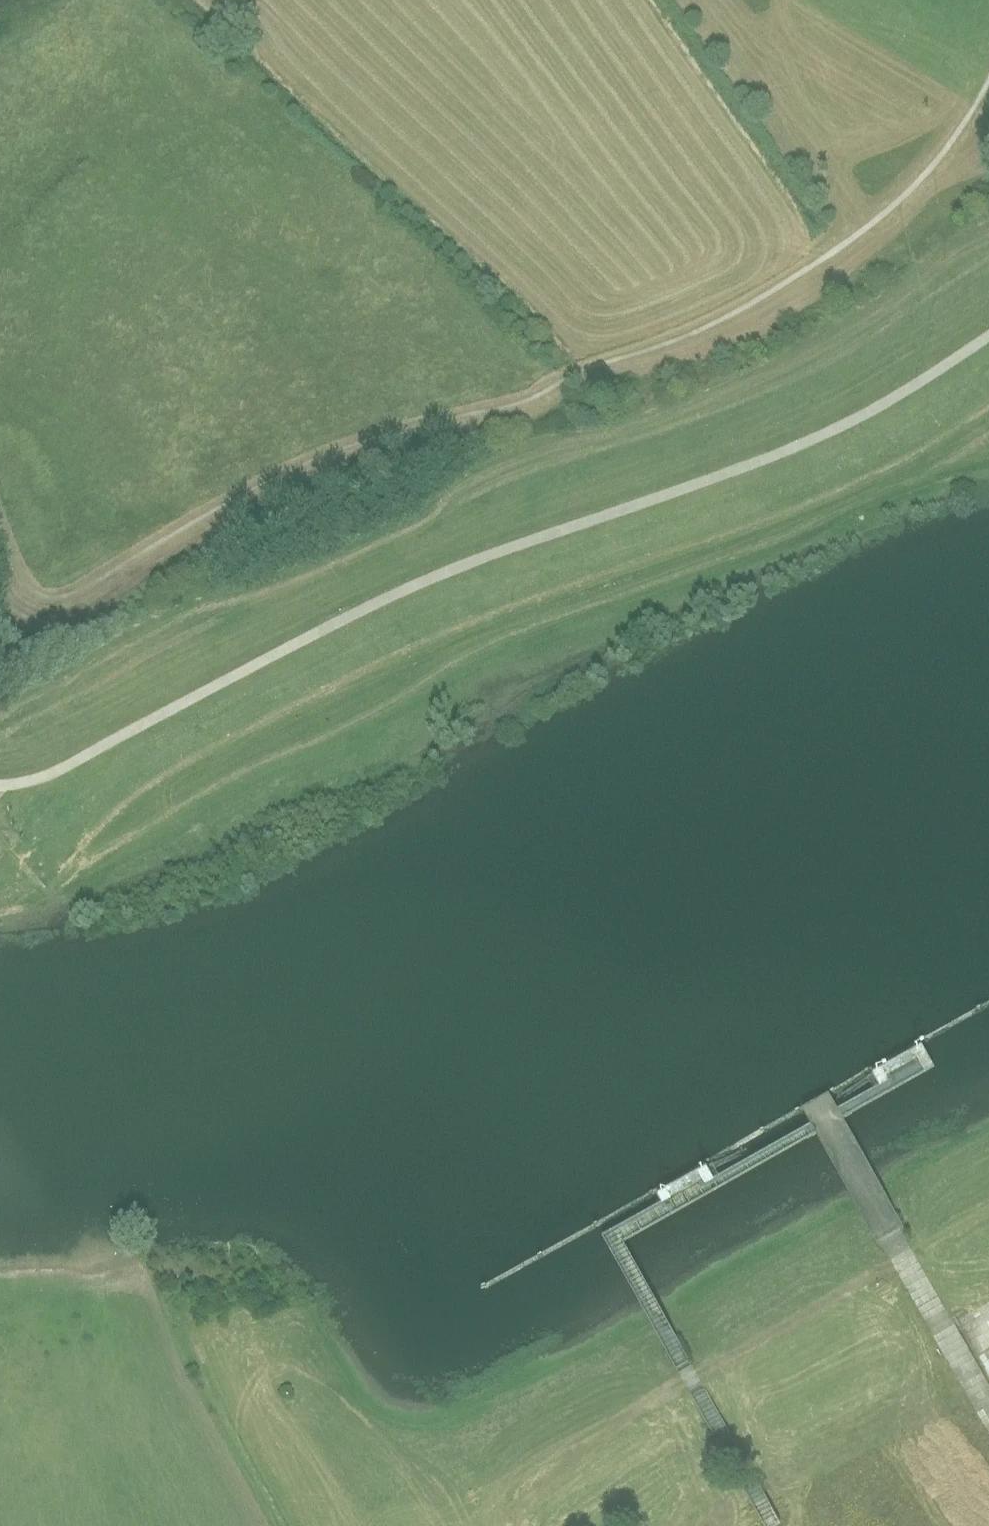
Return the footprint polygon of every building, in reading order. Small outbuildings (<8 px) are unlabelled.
[(754,1507),(760,1525),(776,1525),(768,1502),(754,1507)]
